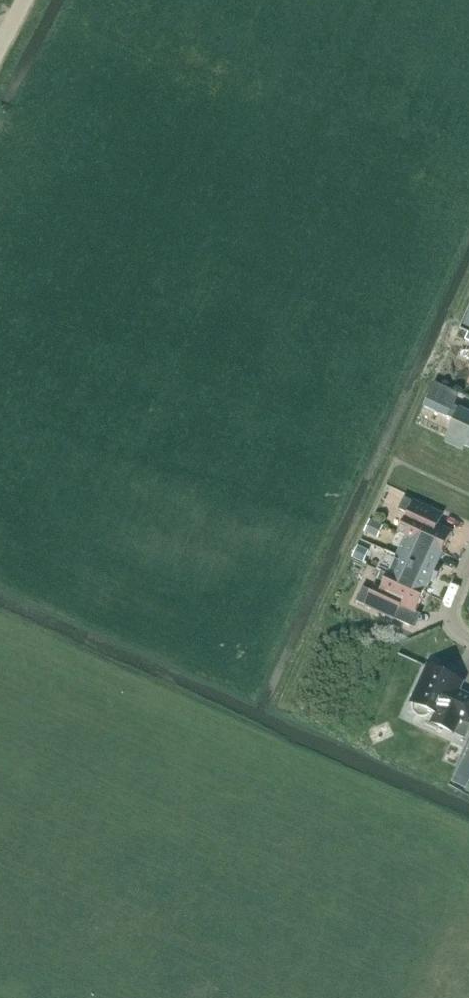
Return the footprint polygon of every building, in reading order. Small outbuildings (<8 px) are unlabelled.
[(425,407),(449,418),(456,421),(447,442),(464,450),(466,446),(468,448),(468,412),(455,406),(461,394),(436,383),(428,400),(425,407)] [(400,534),(407,537),(444,554),(453,533),(439,527),(444,516),(405,498),(400,510),(409,514),(400,534)] [(379,540),(385,528),(371,521),(366,533),(379,540)] [(438,567),(444,554),(407,537),(399,556),(440,575),(443,569),(438,567)] [(365,563),(371,551),(359,546),(354,558),(365,563)] [(436,582),(440,575),(399,556),(390,575),(426,593),(432,580),(436,582)] [(426,593),(390,575),(383,572),(374,592),(364,587),(357,602),(396,620),(402,606),(417,613),(426,593)] [(392,626),(387,637),(396,641),(401,630),(392,626)] [(411,702),(415,704),(414,707),(415,711),(417,714),(423,717),(427,717),(430,715),(432,712),(436,713),(432,722),(466,738),(468,733),(468,695),(461,691),(465,682),(454,677),(457,670),(443,664),(439,671),(428,666),(411,702)] [(454,783),(468,789),(468,786),(468,749),(454,783)]
